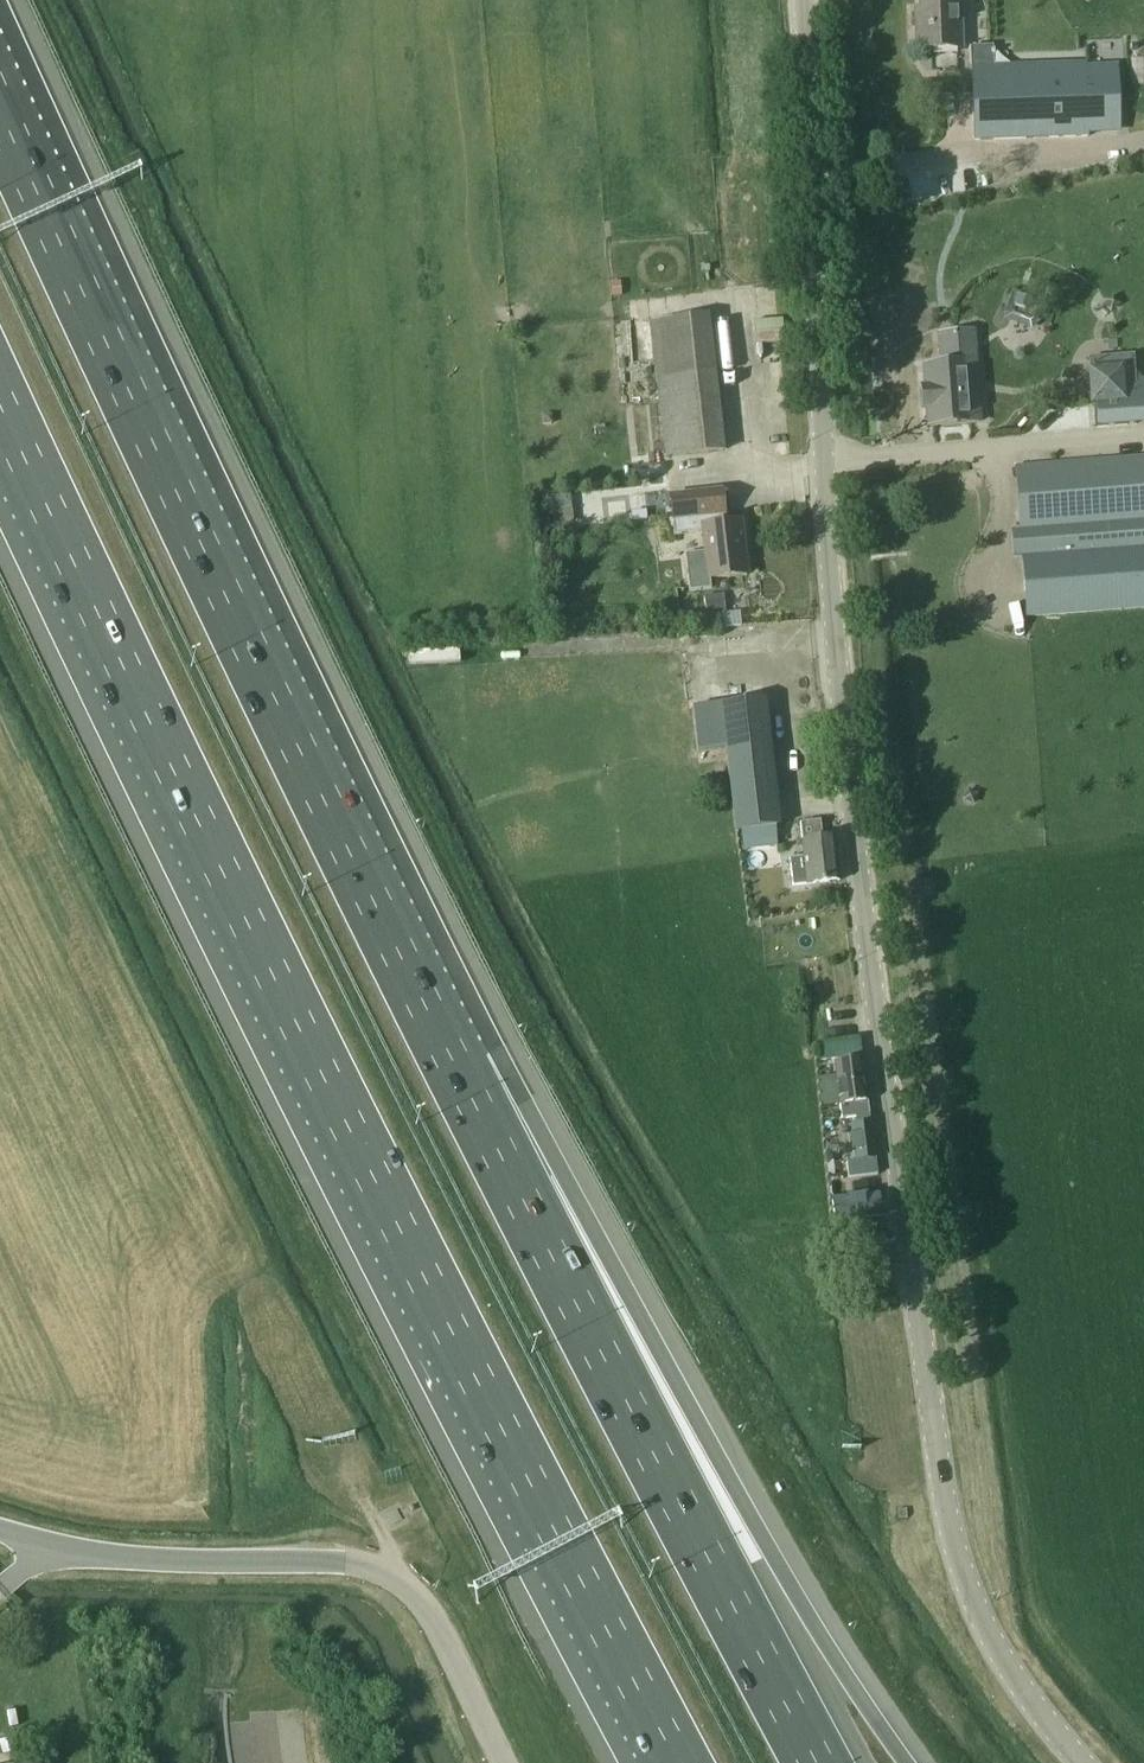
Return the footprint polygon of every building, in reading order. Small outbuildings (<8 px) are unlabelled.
[(960,0),(921,0),(921,10),(916,11),(918,50),(961,49),(960,0)] [(991,49),(973,49),(976,142),(1089,138),(1089,129),(1120,128),(1120,122),(1128,122),(1127,89),(1119,89),(1118,63),(992,65),(991,49)] [(717,375),(710,316),(650,324),(666,460),(725,453),(716,376),(717,375)] [(1132,356),(1090,359),(1093,402),(1095,402),(1134,400),(1134,385),(1132,356)] [(973,423),(968,365),(925,368),(929,426),(973,423)] [(1134,400),(1095,402),(1097,427),(1143,424),(1143,384),(1134,385),(1134,400)] [(1016,467),(1021,533),(1048,531),(1049,552),(1022,554),(1027,619),(1143,610),(1143,545),(1105,548),(1104,543),(1143,540),(1143,457),(1016,467)] [(747,577),(740,522),(725,524),(724,516),(722,492),(670,498),(674,537),(703,533),(705,553),(685,556),(689,593),(711,590),(710,581),(747,577)] [(781,828),(766,700),(692,708),(697,754),(725,751),(735,834),(740,833),(774,829),(781,828)] [(802,826),(806,856),(789,858),(793,886),(809,883),(838,880),(833,841),(822,842),(820,824),(802,826)] [(740,833),(742,851),(777,847),(774,829),(740,833)] [(861,1056),(860,1042),(817,1047),(819,1062),(861,1056)] [(870,1116),(863,1061),(836,1064),(843,1120),(870,1116)] [(852,1127),(856,1160),(875,1158),(871,1125),(852,1127)] [(848,1178),(878,1175),(875,1158),(856,1160),(846,1161),(848,1178)] [(832,1221),(861,1218),(860,1203),(830,1206),(832,1221)]
